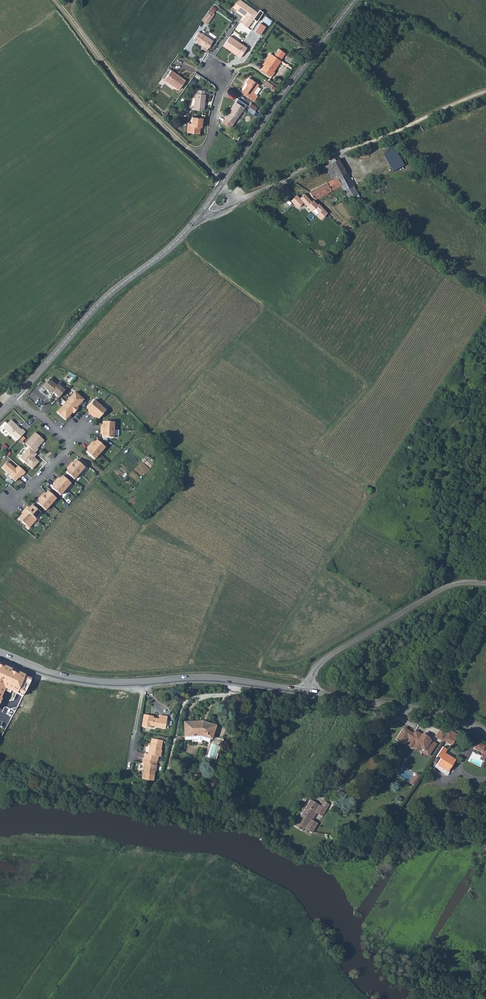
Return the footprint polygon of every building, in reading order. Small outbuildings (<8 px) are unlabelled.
[(245,13),(243,16),(249,22),(259,10),(246,0),(236,0),(234,3),(241,10),(243,10),(244,11),(243,11),(245,13)] [(215,11),(210,7),(203,16),(209,20),(215,11)] [(243,16),(240,19),(247,25),(249,22),(243,16)] [(262,21),(269,25),(272,20),(265,16),(262,21)] [(259,21),(253,30),(258,34),(264,25),(259,21)] [(197,30),(193,37),(195,38),(195,39),(207,47),(212,39),(197,30)] [(239,55),(246,46),(229,34),(222,43),(239,55)] [(271,69),(282,53),(276,48),(272,53),(268,51),(265,56),(266,57),(259,68),(270,75),(273,70),(271,69)] [(172,68),(165,78),(179,87),(186,78),(172,68)] [(253,91),(259,83),(248,76),(244,81),(247,83),(242,91),(255,99),(258,94),(253,91)] [(253,91),(258,94),(263,86),(259,83),(253,91)] [(204,90),(197,89),(196,93),(194,93),(192,108),(203,110),(205,94),(203,94),(204,90)] [(235,102),(224,115),(232,122),(243,108),(235,102)] [(188,122),(187,132),(199,133),(200,126),(201,126),(202,118),(192,116),(191,123),(188,122)] [(395,149),(384,155),(393,172),(404,165),(395,149)] [(339,160),(330,164),(339,180),(348,176),(339,160)] [(341,185),(339,180),(330,164),(325,167),(332,180),(309,191),(312,196),(315,199),(341,185)] [(339,180),(341,185),(348,199),(358,194),(348,176),(339,180)] [(327,213),(319,204),(318,204),(313,201),(312,202),(304,194),(300,198),(297,195),(291,201),(297,209),(302,204),(310,213),(312,212),(320,220),(327,213)] [(51,377),(43,387),(48,391),(49,389),(59,398),(67,388),(60,382),(59,384),(51,377)] [(75,392),(57,412),(65,420),(84,400),(75,392)] [(94,400),(87,408),(90,411),(88,413),(91,415),(100,405),(94,400)] [(100,405),(91,415),(94,418),(96,416),(99,419),(106,411),(100,405)] [(11,420),(3,428),(9,434),(10,433),(17,440),(25,432),(22,429),(21,430),(16,425),(15,425),(14,423),(11,420)] [(101,426),(101,429),(114,430),(114,422),(103,422),(103,426),(101,426)] [(114,430),(101,429),(101,433),(103,433),(103,437),(114,438),(114,435),(117,436),(118,430),(114,430)] [(35,432),(25,444),(29,447),(35,452),(35,453),(38,449),(37,448),(44,440),(35,432)] [(93,442),(90,445),(100,453),(105,447),(97,440),(94,443),(93,442)] [(90,445),(87,448),(89,449),(86,452),(94,459),(100,453),(90,445)] [(35,452),(29,447),(20,458),(33,469),(39,462),(32,456),(35,452)] [(72,462),(70,465),(80,473),(85,467),(76,460),(74,463),(72,462)] [(7,462),(2,468),(10,475),(9,476),(15,482),(19,477),(20,478),(22,475),(23,476),(26,472),(18,466),(15,469),(7,462)] [(69,469),(66,472),(74,480),(80,473),(70,465),(67,467),(69,469)] [(58,478),(56,480),(66,489),(71,483),(62,476),(60,479),(58,478)] [(66,489),(56,480),(53,483),(55,485),(52,488),(60,495),(66,489)] [(44,493),(41,496),(51,504),(56,498),(48,491),(45,494),(44,493)] [(41,496),(39,498),(40,500),(37,503),(46,510),(51,504),(41,496)] [(27,506),(25,509),(35,518),(40,512),(32,505),(29,508),(27,506)] [(25,509),(22,512),(23,513),(18,519),(29,528),(36,519),(35,518),(25,509)] [(32,678),(0,665),(0,686),(12,691),(9,698),(19,703),(32,678)] [(144,715),(142,727),(151,728),(151,725),(156,726),(157,727),(165,728),(167,717),(160,715),(159,719),(151,718),(151,716),(144,715)] [(202,722),(185,722),(185,736),(186,736),(200,735),(210,738),(211,739),(210,742),(221,746),(223,740),(212,736),(215,726),(202,722)] [(435,737),(442,741),(447,734),(440,729),(435,737)] [(450,729),(448,732),(457,737),(458,734),(450,729)] [(404,730),(399,737),(405,741),(407,737),(410,738),(409,741),(415,745),(414,747),(418,750),(420,748),(424,750),(423,751),(429,754),(436,744),(428,739),(426,741),(421,737),(422,735),(415,731),(412,735),(404,730)] [(447,734),(442,741),(451,746),(457,737),(448,732),(447,734)] [(144,754),(143,758),(157,761),(158,761),(158,756),(161,757),(162,750),(161,750),(163,741),(151,739),(150,744),(151,744),(150,747),(149,747),(148,754),(144,754)] [(219,746),(211,744),(207,757),(215,759),(219,746)] [(475,744),(473,749),(482,753),(484,748),(475,744)] [(443,746),(438,753),(442,755),(440,759),(436,765),(447,772),(455,760),(445,753),(447,749),(443,746)] [(143,758),(142,763),(144,763),(143,770),(144,771),(143,773),(143,774),(142,779),(153,781),(155,771),(156,771),(157,765),(156,765),(157,761),(143,758)] [(414,785),(420,775),(416,773),(410,783),(414,785)] [(214,782),(208,794),(212,796),(217,784),(214,782)] [(310,799),(295,825),(303,830),(304,828),(312,832),(318,823),(313,819),(317,813),(322,816),(330,803),(324,800),(321,805),(310,799)]
